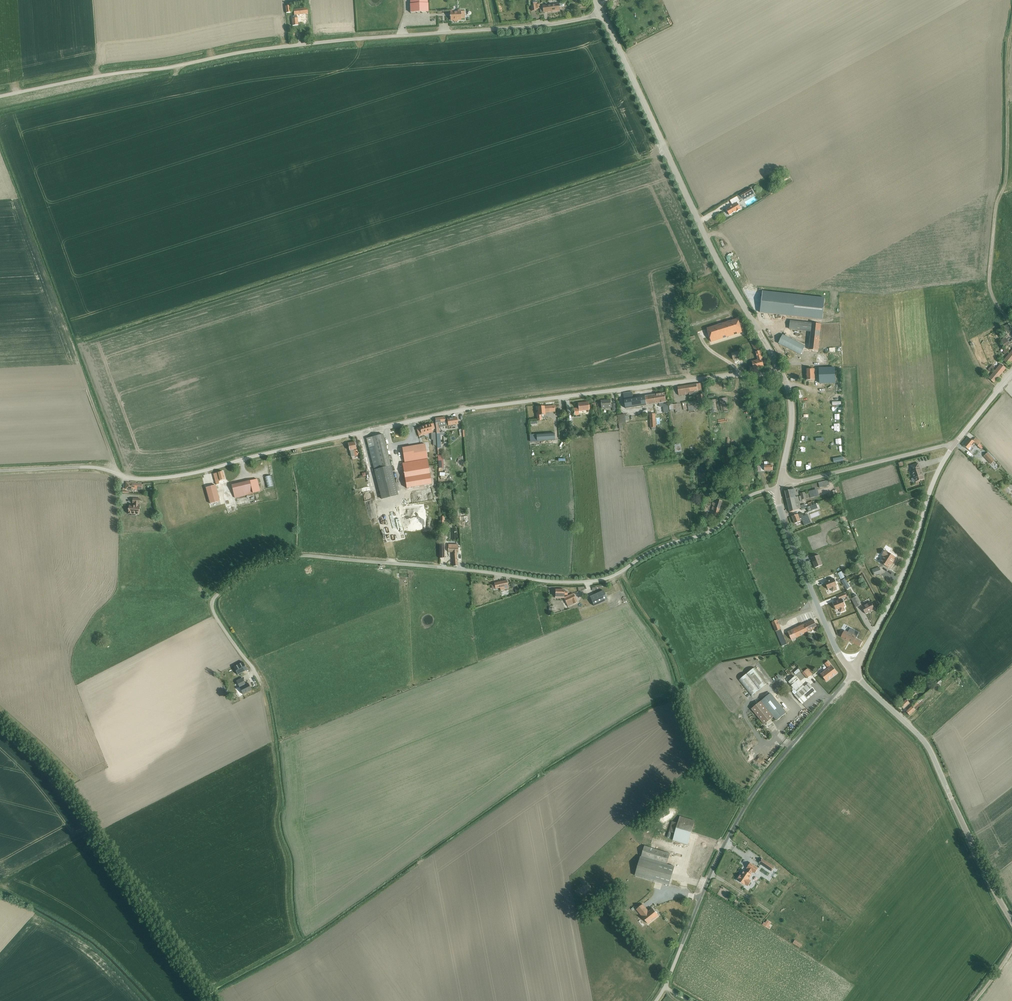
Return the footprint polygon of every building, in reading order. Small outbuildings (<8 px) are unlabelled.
[(410,12),(428,12),(428,3),(427,3),(427,0),(410,0),(410,12)] [(531,5),(532,11),(536,11),(536,9),(540,9),(540,13),(560,10),(559,7),(563,7),(564,6),(564,5),(564,4),(563,3),(562,3),(559,4),(559,3),(550,5),(549,2),(542,3),(542,6),(539,6),(539,5),(537,5),(536,1),(532,2),(532,5),(531,5)] [(293,9),(294,15),(294,18),(292,19),(292,26),(298,25),(297,18),(296,15),(308,14),(307,8),(293,9)] [(449,16),(450,16),(450,20),(453,20),(453,22),(458,21),(458,20),(461,20),(461,19),(464,19),(464,10),(457,11),(457,12),(453,12),(453,11),(450,11),(450,12),(449,12),(449,16)] [(754,194),(751,188),(740,194),(742,199),(743,200),(754,194)] [(732,206),(726,210),(729,215),(736,211),(736,212),(741,209),(737,202),(739,201),(739,200),(742,199),(740,194),(730,200),(732,205),(731,205),(732,206)] [(825,298),(762,291),(760,313),(822,319),(825,298)] [(711,342),(742,332),(738,319),(707,329),(711,342)] [(818,351),(821,324),(812,323),(790,321),(789,329),(811,331),(809,350),(818,351)] [(755,352),(760,351),(756,341),(751,333),(748,334),(750,340),(750,341),(755,352)] [(801,354),(805,346),(783,335),(779,343),(801,354)] [(1000,340),(1004,348),(1010,343),(1004,336),(1000,340)] [(739,365),(744,364),(740,351),(731,353),(733,360),(737,359),(739,365)] [(760,351),(755,352),(758,360),(752,362),(754,369),(764,366),(762,359),(763,359),(760,351)] [(1009,354),(1003,361),(1008,365),(1011,360),(1011,356),(1009,354)] [(1001,364),(995,371),(1000,375),(1006,368),(1001,364)] [(834,368),(819,368),(820,383),(835,383),(834,368)] [(814,369),(806,369),(806,380),(815,380),(815,375),(816,375),(816,370),(814,370),(814,369)] [(1000,375),(995,371),(989,378),(994,382),(1000,375)] [(694,391),(701,390),(700,383),(678,387),(679,395),(689,393),(689,395),(694,394),(694,391)] [(719,385),(709,387),(713,408),(722,406),(719,385)] [(632,392),(623,393),(625,408),(659,403),(660,407),(663,406),(664,413),(669,412),(667,404),(664,404),(663,402),(666,402),(665,393),(633,398),(632,392)] [(704,394),(696,395),(697,400),(701,400),(702,405),(705,404),(704,394)] [(602,408),(608,408),(611,408),(611,400),(601,401),(602,408)] [(696,409),(695,400),(687,402),(687,401),(682,402),(683,410),(688,409),(689,411),(696,409)] [(579,411),(591,410),(590,405),(588,405),(587,402),(577,403),(578,408),(573,408),(574,416),(579,415),(579,411)] [(673,404),(669,405),(669,410),(670,410),(670,412),(672,411),(673,411),(673,410),(675,409),(676,413),(679,412),(679,409),(678,403),(673,404)] [(537,412),(536,412),(537,421),(541,420),(541,415),(545,415),(545,412),(555,411),(555,405),(544,406),(537,407),(537,412)] [(444,417),(435,418),(435,423),(436,429),(436,434),(439,434),(438,427),(447,425),(448,425),(447,419),(445,419),(444,417)] [(457,417),(447,418),(447,419),(448,425),(448,426),(457,424),(457,417)] [(432,429),(435,429),(433,423),(416,428),(418,436),(429,433),(429,432),(433,430),(432,429)] [(554,433),(536,434),(536,441),(554,440),(554,433)] [(390,466),(382,434),(366,438),(374,470),(382,499),(398,495),(390,466)] [(973,449),(971,447),(974,443),(978,445),(977,446),(981,449),(983,447),(979,444),(981,442),(975,438),(973,441),(969,438),(963,445),(971,452),(973,449)] [(356,450),(356,449),(355,442),(348,443),(348,444),(349,450),(351,457),(354,456),(355,456),(359,455),(358,452),(358,453),(357,450),(356,450)] [(425,444),(402,448),(404,462),(402,463),(406,488),(432,483),(425,444)] [(995,461),(991,457),(987,453),(984,456),(988,461),(991,464),(995,461)] [(759,471),(773,470),(773,465),(770,465),(770,462),(767,462),(767,461),(764,461),(764,465),(758,466),(759,471)] [(924,479),(922,475),(920,469),(918,463),(911,466),(913,471),(912,472),(915,482),(924,479)] [(224,479),(222,472),(213,474),(216,485),(219,484),(218,482),(220,481),(220,480),(224,479)] [(267,488),(274,486),(271,475),(264,477),(267,488)] [(260,491),(257,479),(249,481),(250,481),(231,485),(234,497),(260,491)] [(142,484),(126,482),(125,489),(128,490),(131,490),(131,488),(141,490),(142,484)] [(215,485),(206,487),(210,503),(220,500),(215,485)] [(790,512),(801,508),(798,496),(796,497),(793,487),(790,488),(790,490),(785,491),(790,512)] [(174,489),(179,515),(186,513),(181,488),(174,489)] [(805,493),(805,492),(800,493),(801,496),(799,496),(800,501),(802,501),(802,500),(809,498),(808,494),(807,494),(806,492),(805,493)] [(138,506),(138,503),(140,503),(140,499),(132,498),(132,503),(134,503),(134,506),(129,505),(128,508),(128,510),(128,514),(131,514),(131,515),(136,515),(136,514),(139,515),(140,506),(138,506)] [(712,503),(712,504),(713,505),(712,507),(714,508),(713,513),(714,513),(712,517),(715,518),(717,514),(718,514),(722,501),(717,500),(716,504),(714,503),(713,504),(712,503)] [(815,503),(806,506),(808,511),(817,508),(815,503)] [(798,514),(792,516),(795,523),(802,520),(804,525),(811,523),(807,514),(803,516),(802,513),(798,515),(798,514)] [(448,547),(448,551),(452,552),(452,554),(453,566),(457,566),(456,552),(458,552),(458,550),(458,547),(458,545),(448,544),(448,547)] [(884,557),(880,563),(883,565),(888,568),(891,563),(892,564),(894,559),(895,557),(885,550),(882,555),(884,557)] [(818,555),(811,558),(815,568),(822,565),(818,555)] [(881,573),(879,567),(872,570),(874,576),(881,573)] [(834,579),(825,582),(828,590),(831,588),(832,592),(837,590),(836,586),(837,586),(834,579)] [(845,579),(841,581),(846,589),(850,587),(845,579)] [(508,589),(506,580),(494,583),(495,588),(500,587),(500,590),(508,589)] [(564,598),(563,595),(564,594),(566,594),(566,592),(564,591),(564,589),(555,589),(555,595),(555,598),(564,598)] [(603,590),(590,596),(592,602),(594,606),(608,600),(606,598),(603,590)] [(851,599),(856,608),(861,605),(855,594),(852,596),(853,598),(851,599)] [(577,603),(575,599),(573,595),(564,599),(568,607),(577,603)] [(842,599),(833,603),(836,610),(839,609),(840,612),(845,610),(844,607),(845,607),(842,599)] [(861,607),(865,614),(874,609),(871,602),(861,607)] [(777,620),(771,622),(775,632),(776,631),(780,629),(781,629),(777,620)] [(817,628),(813,620),(804,624),(808,632),(810,631),(817,628)] [(808,632),(804,624),(787,632),(791,640),(808,632)] [(841,630),(839,634),(841,636),(841,637),(845,639),(845,640),(849,642),(849,641),(853,644),(853,643),(860,647),(862,642),(856,638),(859,632),(854,630),(850,628),(848,632),(844,630),(844,632),(841,630)] [(808,649),(803,653),(806,657),(811,653),(808,649)] [(821,675),(826,682),(837,673),(828,661),(825,663),(829,668),(821,675)] [(247,670),(243,662),(233,667),(237,675),(247,670)] [(751,696),(767,683),(755,667),(738,680),(751,696)] [(802,673),(807,678),(812,674),(807,668),(802,673)] [(802,704),(816,692),(808,683),(804,687),(795,676),(789,682),(797,692),(794,695),(802,704)] [(243,678),(236,681),(243,694),(251,690),(248,683),(246,684),(243,678)] [(924,701),(940,686),(939,686),(937,683),(906,712),(909,715),(924,702),(924,701)] [(770,693),(757,704),(751,709),(764,725),(774,717),(777,721),(786,713),(770,693)] [(903,709),(910,703),(906,699),(900,705),(903,709)] [(687,844),(694,820),(680,816),(678,823),(672,821),(669,831),(675,833),(673,840),(687,844)] [(641,856),(667,864),(670,853),(644,845),(641,856)] [(667,864),(641,856),(635,875),(669,885),(675,866),(667,864)] [(762,858),(759,863),(767,868),(770,864),(762,858)] [(741,874),(738,880),(745,885),(748,886),(751,881),(749,879),(751,875),(750,874),(752,872),(755,873),(758,868),(750,863),(747,868),(748,869),(747,872),(744,870),(742,875),(741,874)] [(755,880),(752,885),(758,890),(762,885),(755,880)] [(658,916),(653,908),(648,911),(643,904),(636,909),(648,924),(658,916)]
